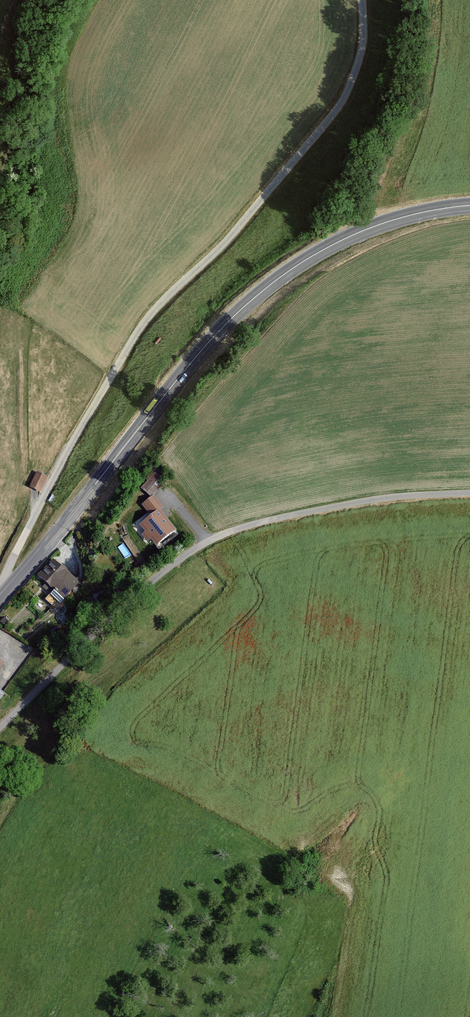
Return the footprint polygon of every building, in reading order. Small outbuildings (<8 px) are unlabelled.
[(151,497),(158,490),(154,486),(162,479),(154,471),(146,479),(148,482),(142,488),(151,497)] [(36,472),(29,487),(39,492),(46,477),(36,472)] [(155,547),(178,530),(161,508),(164,506),(154,494),(142,504),(150,515),(138,524),(155,547)] [(62,599),(78,583),(54,559),(38,575),(62,599)]
